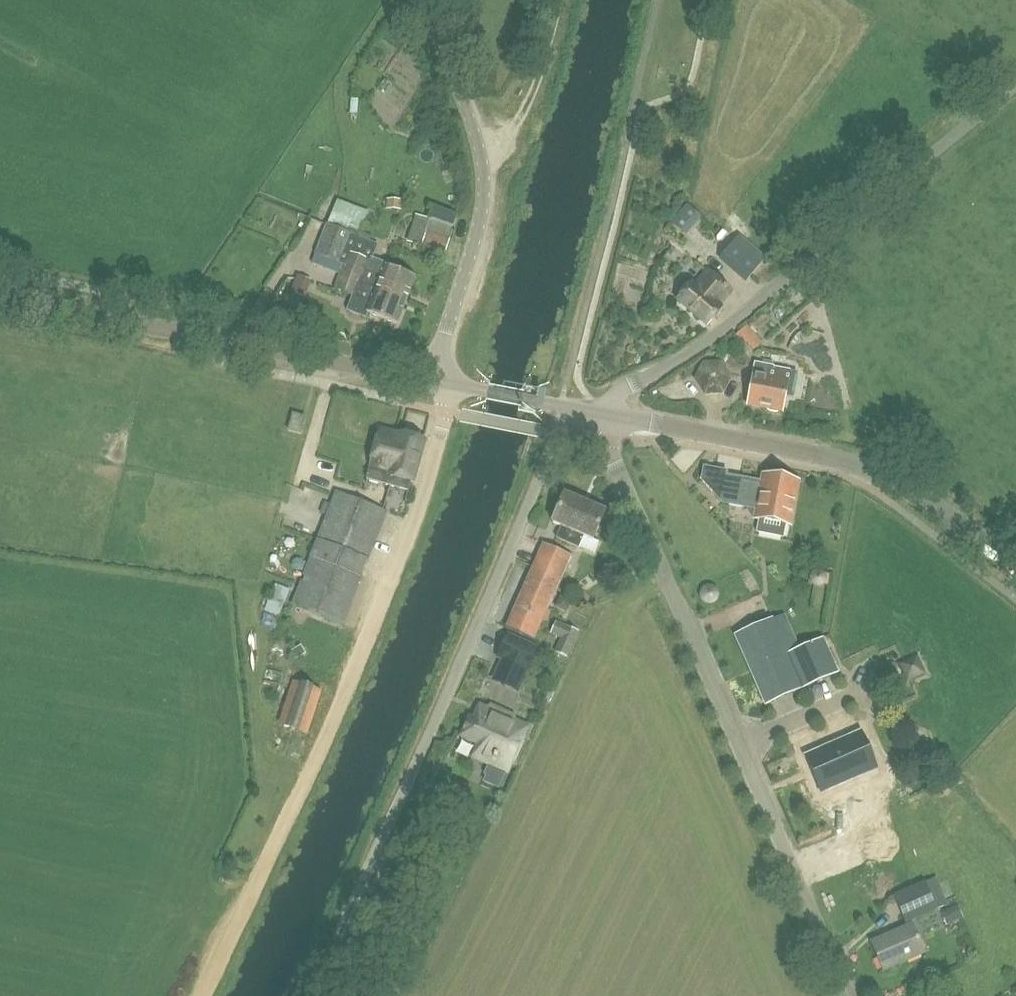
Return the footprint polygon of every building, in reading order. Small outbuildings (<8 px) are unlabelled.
[(376,245),(355,236),(368,214),(336,201),(327,225),(312,261),(337,269),(361,278),(359,284),(405,301),(414,278),(386,267),(387,265),(370,258),(376,245)] [(683,234),(700,216),(686,203),(669,222),(683,234)] [(429,219),(425,231),(420,247),(443,255),(449,239),(453,227),(429,219)] [(337,269),(312,261),(312,263),(340,274),(334,289),(352,296),(346,311),(365,318),(367,313),(396,325),(405,301),(359,284),(361,278),(337,269)] [(691,284),(677,301),(708,326),(721,309),(719,307),(732,291),(707,270),(693,286),(691,284)] [(311,275),(297,282),(305,298),(318,292),(311,275)] [(752,355),(762,350),(752,331),(742,336),(752,355)] [(694,379),(704,394),(722,394),(731,377),(721,362),(702,362),(694,379)] [(747,405),(781,412),(784,396),(792,398),(797,374),(771,370),(771,368),(754,364),(747,405)] [(305,417),(293,414),(288,430),(301,433),(305,417)] [(422,438),(400,431),(388,428),(387,435),(377,432),(365,477),(408,489),(410,480),(411,481),(422,438)] [(701,479),(722,503),(756,509),(754,519),(758,520),(756,532),(782,537),(784,525),(789,526),(798,482),(767,476),(761,478),(760,482),(725,475),(726,471),(703,466),(701,479)] [(340,625),(384,512),(337,493),(293,606),(340,625)] [(564,493),(552,522),(561,526),(556,538),(578,547),(583,536),(592,540),(605,511),(564,493)] [(505,627),(533,639),(570,556),(542,543),(505,627)] [(799,649),(787,622),(775,628),(772,619),(735,635),(750,670),(799,649)] [(526,667),(536,645),(507,632),(497,654),(502,656),(494,674),(512,682),(520,664),(526,667)] [(822,640),(799,649),(750,670),(765,705),(836,674),(822,640)] [(923,674),(916,657),(899,664),(906,681),(923,674)] [(297,685),(281,722),(303,731),(319,694),(297,685)] [(471,719),(463,737),(480,745),(478,751),(491,757),(490,759),(494,760),(495,758),(498,760),(495,766),(505,771),(524,727),(499,716),(501,711),(489,705),(486,710),(481,707),(475,720),(471,719)] [(864,755),(855,734),(805,757),(821,792),(857,776),(851,761),(864,755)] [(924,880),(925,881),(894,894),(905,922),(936,908),(937,909),(947,905),(936,875),(924,880)] [(912,926),(871,943),(883,971),(924,953),(912,926)]
